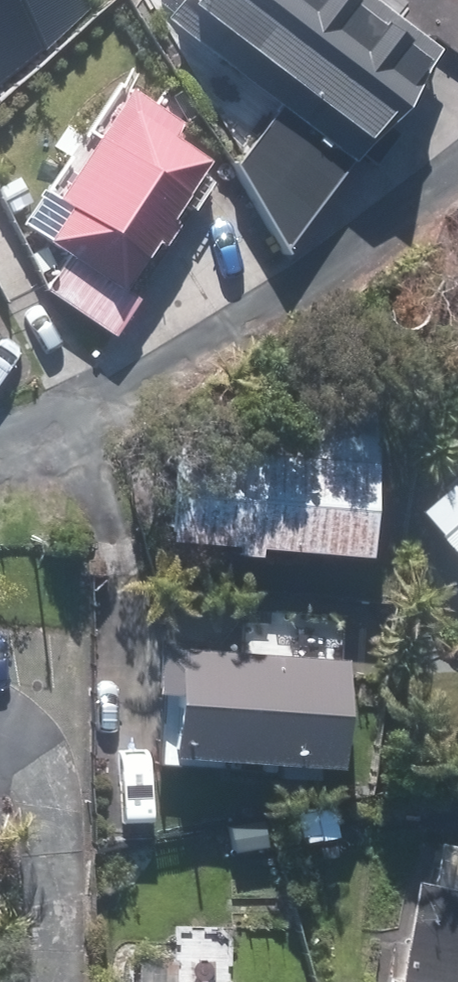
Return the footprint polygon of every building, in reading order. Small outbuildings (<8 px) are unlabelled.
[(17,50),(62,27),(47,0),(0,0),(0,18),(17,50)] [(172,1),(155,23),(269,112),(220,176),(266,261),(426,57),(354,0),(171,0),(172,1)] [(10,232),(54,264),(31,296),(100,346),(127,308),(107,293),(136,252),(147,259),(164,236),(155,228),(169,206),(181,216),(199,189),(189,182),(199,169),(162,143),(171,133),(119,96),(42,204),(33,200),(10,232)] [(147,552),(217,556),(215,567),(235,567),(235,560),(345,568),(353,475),(364,475),(370,393),(285,388),(279,467),(154,458),(147,552)] [(414,517),(432,538),(427,541),(457,581),(457,482),(414,517)] [(327,668),(139,654),(136,703),(152,705),(148,767),(320,779),(327,668)] [(380,981),(457,981),(457,865),(416,856),(409,890),(400,888),(380,981)] [(161,965),(118,963),(117,981),(160,981),(161,965)]
